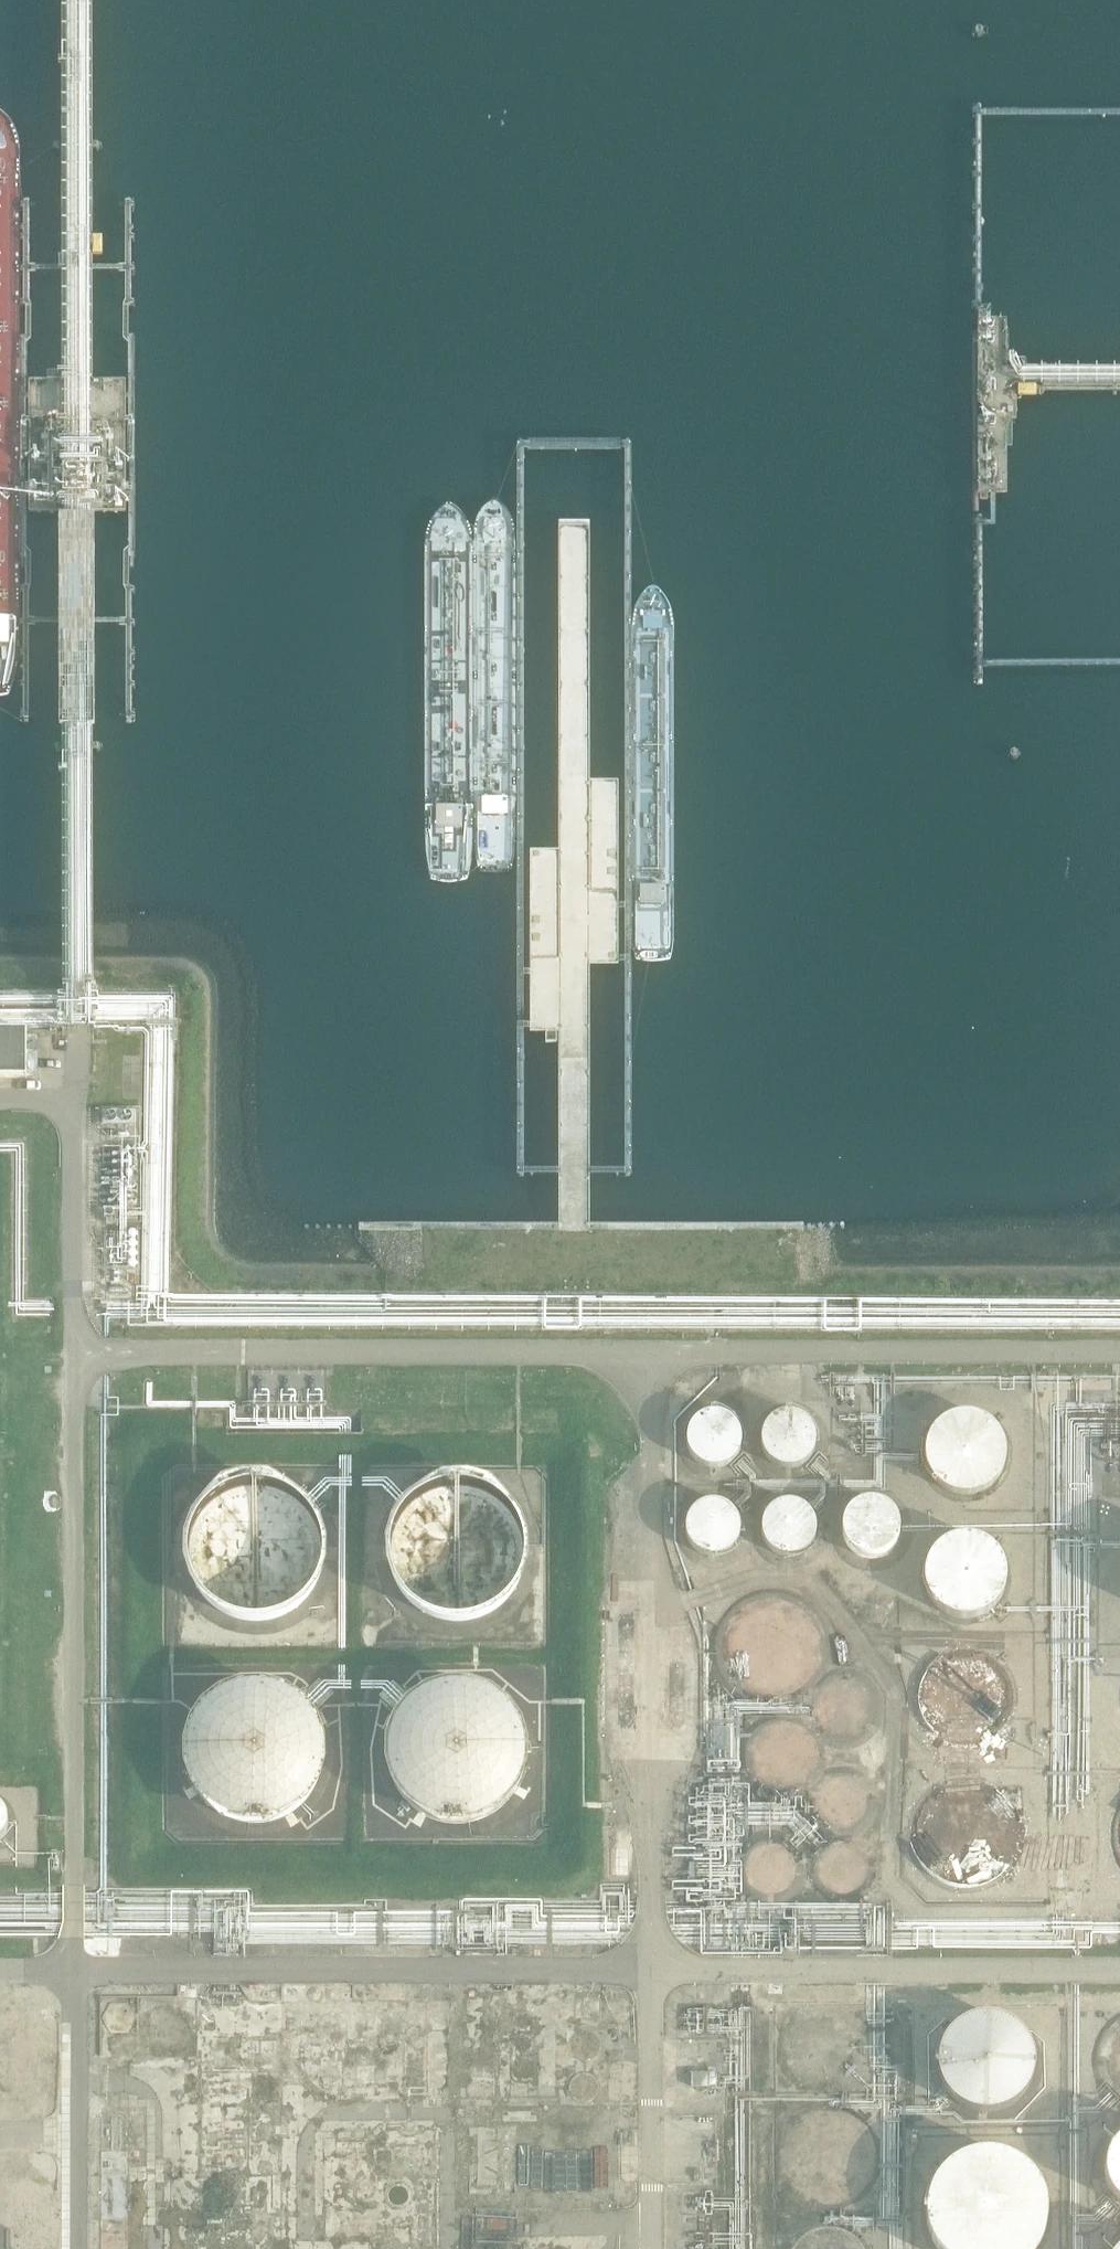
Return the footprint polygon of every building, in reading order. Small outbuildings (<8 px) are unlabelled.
[(0,1032),(0,1078),(27,1078),(27,1032),(0,1032)] [(140,1271),(141,1230),(104,1229),(104,1270),(140,1271)] [(685,1450),(725,1469),(746,1426),(707,1407),(685,1450)] [(1012,1478),(995,1408),(926,1425),(943,1495),(1012,1478)] [(780,1409),(764,1448),(806,1465),(821,1425),(780,1409)] [(427,1613),(457,1619),(492,1609),(516,1583),(524,1549),(515,1519),(491,1493),(465,1484),(428,1489),(400,1512),(388,1542),(390,1569),(400,1591),(427,1613)] [(226,1615),(256,1621),(291,1611),(316,1585),(323,1551),(315,1521),(290,1495),(265,1486),(228,1491),(199,1514),(187,1544),(189,1571),(200,1593),(226,1615)] [(765,1542),(799,1554),(814,1512),(780,1499),(765,1542)] [(890,1554),(893,1505),(855,1502),(851,1551),(890,1554)] [(738,1505),(694,1503),(692,1550),(737,1552),(738,1505)] [(1000,1614),(1003,1541),(938,1538),(935,1611),(1000,1614)] [(1023,1720),(993,1641),(915,1670),(944,1750),(1023,1720)] [(215,1817),(262,1830),(301,1816),(328,1778),(324,1725),(285,1689),(240,1685),(203,1707),(184,1748),(188,1781),(215,1817)] [(417,1817),(463,1830),(502,1816),(529,1778),(525,1725),(486,1688),(441,1685),(405,1707),(385,1748),(389,1781),(417,1817)] [(1011,1887),(1018,1788),(925,1781),(918,1880),(1011,1887)] [(16,1824),(0,1804),(0,1838),(16,1824)] [(132,2021),(132,2020),(132,2016),(129,2011),(124,2008),(119,2006),(113,2007),(110,2009),(106,2014),(105,2019),(105,2024),(108,2029),(112,2032),(118,2034),(124,2033),(127,2031),(131,2027),(132,2021)] [(1018,2114),(1036,2028),(954,2011),(936,2097),(1018,2114)] [(717,2073),(693,2074),(693,2087),(710,2088),(710,2082),(718,2082),(717,2073)] [(920,2244),(935,2248),(1032,2248),(1057,2178),(955,2143),(920,2244)]
